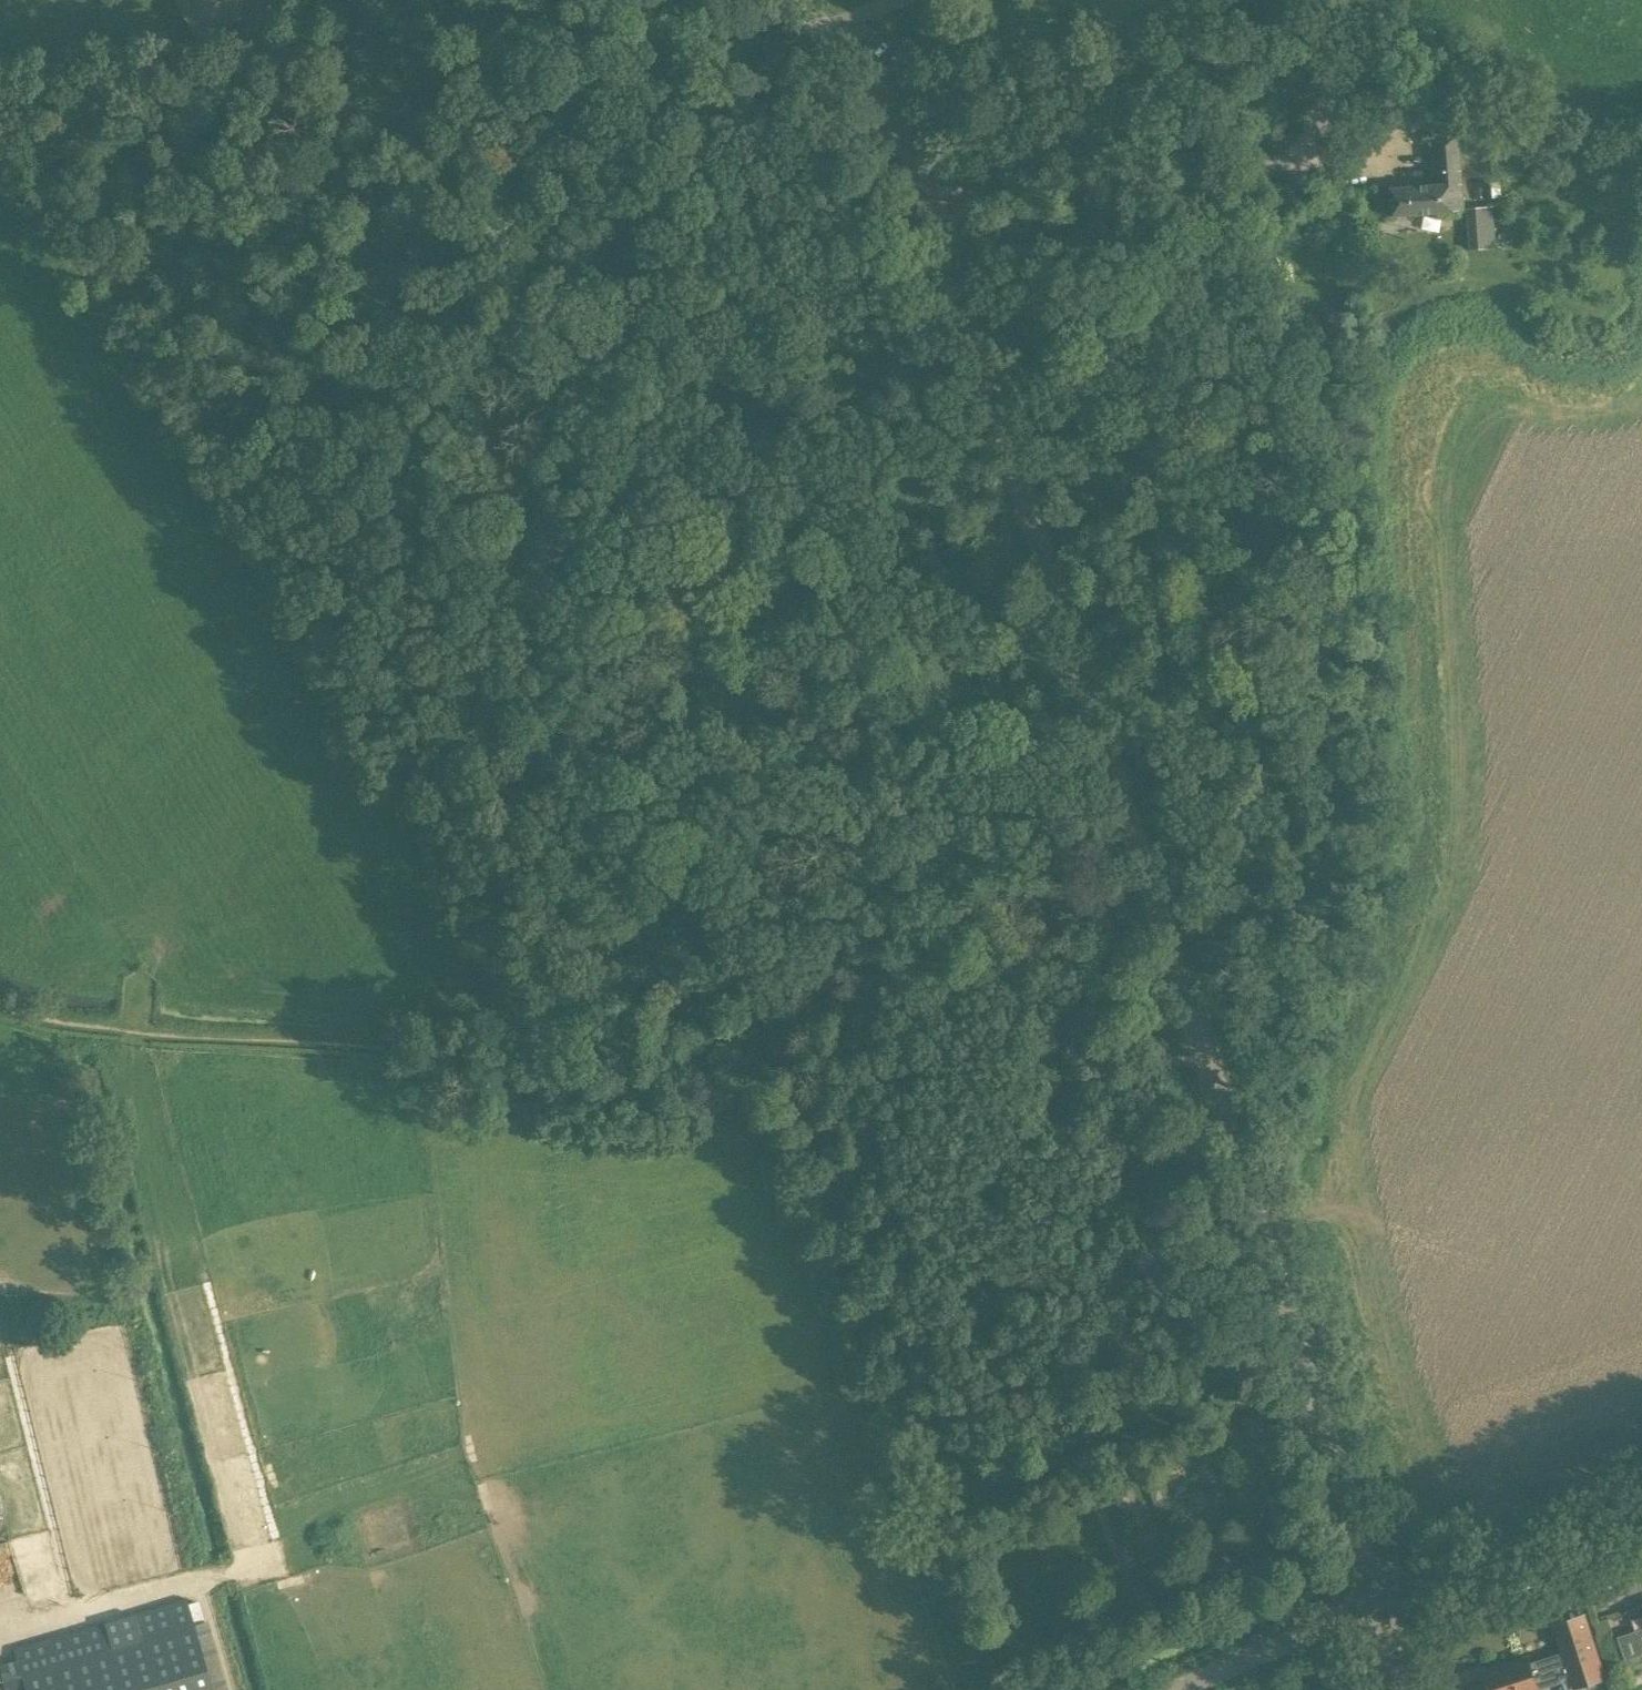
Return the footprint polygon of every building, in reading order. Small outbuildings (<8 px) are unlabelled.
[(269,2),(268,0),(177,0),(196,38),(269,2)] [(1388,187),(1391,215),(1462,209),(1456,135),(1429,137),(1433,184),(1388,187)] [(1473,236),(1493,235),(1490,206),(1470,208),(1473,236)] [(0,1542),(0,1595),(22,1588),(7,1540),(0,1542)] [(207,1620),(195,1624),(187,1597),(14,1648),(22,1676),(5,1680),(7,1689),(227,1689),(207,1620)] [(1584,1614),(1555,1623),(1564,1653),(1530,1663),(1528,1658),(1486,1671),(1491,1687),(1490,1689),(1539,1689),(1538,1688),(1572,1677),(1575,1687),(1605,1678),(1584,1614)] [(1641,1654),(1641,1628),(1618,1636),(1626,1660),(1641,1654)]
